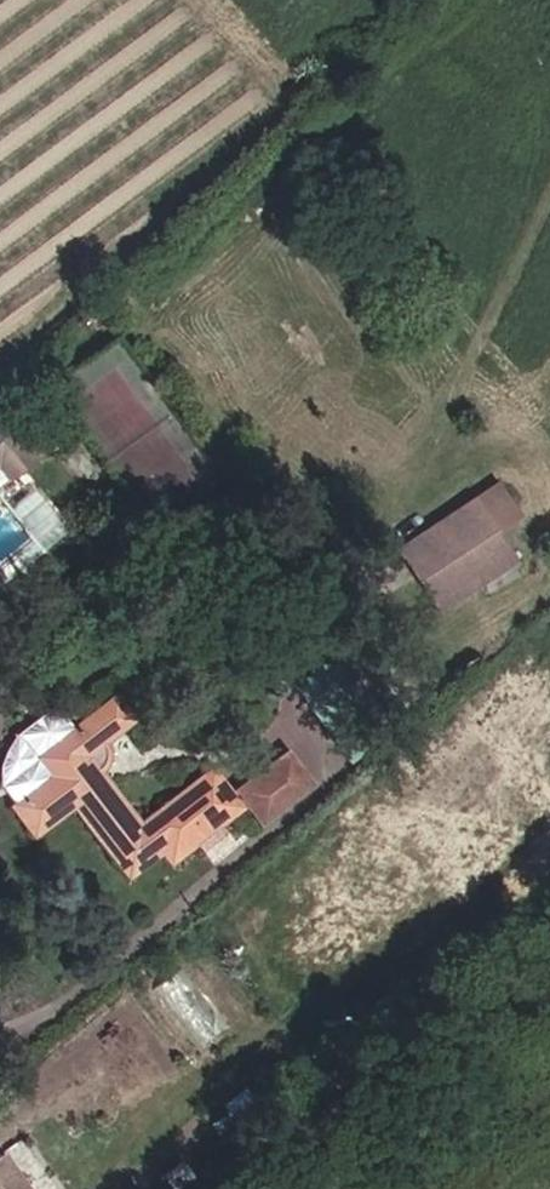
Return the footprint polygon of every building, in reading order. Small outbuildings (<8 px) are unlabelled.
[(33,464),(1,424),(0,425),(0,474),(10,485),(33,464)] [(467,588),(450,560),(500,528),(477,497),(400,550),(440,607),(467,588)] [(2,576),(55,525),(31,498),(4,523),(0,518),(0,573),(2,576)] [(450,560),(467,588),(519,555),(500,528),(450,560)] [(351,703),(321,665),(294,686),(323,725),(351,703)] [(107,706),(68,738),(52,719),(43,719),(12,744),(3,761),(0,770),(0,795),(16,814),(13,816),(31,839),(70,806),(135,884),(164,861),(173,871),(240,817),(210,779),(142,835),(93,778),(105,767),(102,751),(126,731),(107,706)] [(287,762),(239,801),(263,830),(311,791),(287,762)] [(0,1158),(0,1188),(22,1188),(0,1158)]
